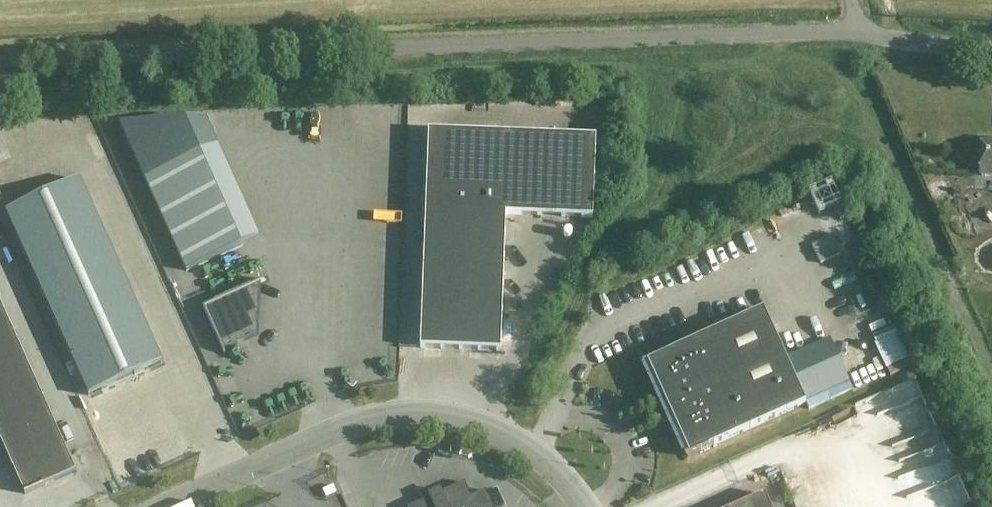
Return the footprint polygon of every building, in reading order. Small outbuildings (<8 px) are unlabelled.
[(200,154),(200,156),(208,152),(207,124),(121,127),(145,179),(200,154)] [(428,131),(423,268),(420,348),(500,351),(505,215),(592,218),(595,137),(428,131)] [(991,176),(991,140),(983,140),(981,176),(991,176)] [(0,170),(0,195),(12,189),(2,169),(0,170)] [(6,213),(47,304),(121,271),(79,180),(6,213)] [(121,271),(47,304),(88,396),(162,363),(121,271)] [(203,308),(225,356),(226,356),(222,347),(254,333),(257,284),(266,280),(266,279),(203,308)] [(203,282),(180,292),(184,301),(207,290),(203,282)] [(24,494),(76,471),(0,303),(0,440),(24,494)] [(763,310),(646,362),(662,398),(657,400),(667,423),(673,421),(689,456),(805,403),(763,310)] [(824,361),(836,389),(847,384),(834,357),(824,361)] [(853,435),(930,403),(919,376),(842,408),(853,435)] [(485,491),(471,497),(464,483),(441,493),(440,491),(429,496),(430,498),(411,506),(493,506),(485,491)] [(764,494),(735,506),(770,506),(764,494)]
